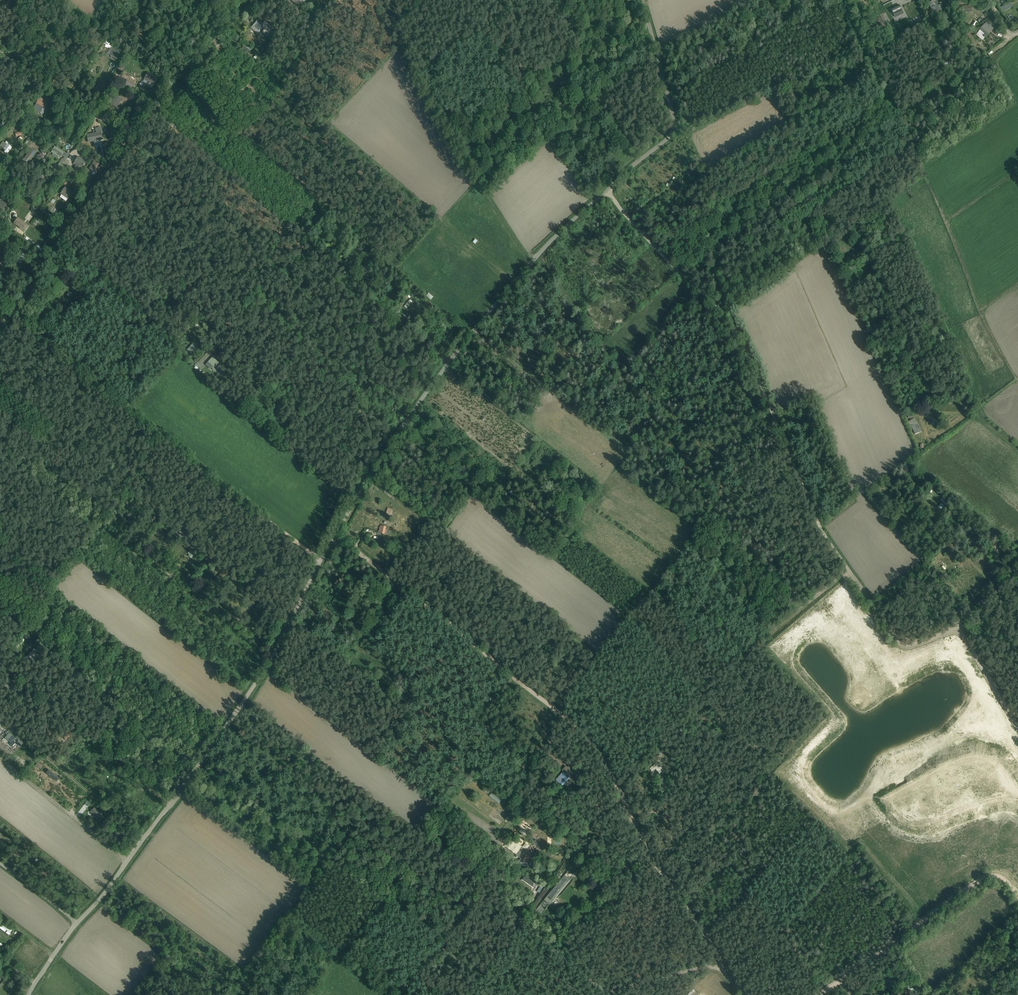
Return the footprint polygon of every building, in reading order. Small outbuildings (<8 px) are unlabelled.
[(186,12),(190,8),(183,0),(178,0),(177,1),(186,12)] [(928,4),(931,10),(929,12),(931,15),(934,14),(935,16),(939,14),(938,12),(940,10),(941,11),(944,9),(941,4),(938,6),(935,0),(928,4)] [(1003,11),(1013,8),(1012,3),(1001,6),(1003,11)] [(899,5),(891,9),(895,18),(903,14),(899,5)] [(252,29),(250,31),(253,34),(255,32),(258,34),(260,32),(261,33),(267,26),(267,25),(266,26),(265,27),(258,20),(251,28),(252,29)] [(986,22),(983,26),(991,32),(994,29),(986,22)] [(979,32),(976,35),(982,41),(985,38),(985,39),(991,32),(983,26),(978,32),(979,32)] [(136,34),(145,43),(149,40),(140,30),(136,34)] [(269,34),(266,36),(272,41),(277,35),(273,31),(270,35),(269,34)] [(245,44),(241,49),(247,55),(252,50),(245,44)] [(148,72),(144,79),(144,80),(143,82),(146,84),(148,82),(149,83),(147,86),(151,89),(158,78),(148,72)] [(101,93),(106,82),(100,79),(95,90),(101,93)] [(133,88),(135,86),(134,85),(127,80),(125,83),(125,84),(124,86),(130,89),(131,88),(132,87),(133,88)] [(122,99),(116,95),(112,100),(110,98),(108,102),(110,103),(110,104),(116,108),(122,99)] [(39,98),(32,111),(39,114),(47,102),(39,98)] [(99,141),(103,140),(101,132),(96,133),(86,135),(88,143),(94,142),(94,144),(100,143),(99,141)] [(0,146),(0,147),(6,151),(4,153),(7,155),(12,148),(10,148),(12,145),(7,141),(5,143),(3,142),(0,146)] [(51,153),(60,158),(62,156),(64,157),(66,154),(64,152),(55,147),(51,153)] [(31,149),(23,161),(28,165),(36,153),(31,149)] [(59,171),(66,161),(65,161),(70,153),(68,152),(63,159),(64,160),(64,161),(63,160),(63,161),(61,160),(59,163),(57,167),(59,168),(57,173),(58,174),(59,171)] [(78,157),(73,164),(74,165),(75,166),(74,167),(77,170),(80,171),(86,162),(78,157)] [(62,173),(70,162),(69,161),(66,160),(66,161),(59,171),(62,173)] [(89,169),(96,174),(101,167),(104,168),(105,167),(99,163),(98,164),(94,161),(89,169)] [(61,195),(60,198),(66,202),(67,199),(68,200),(73,192),(69,190),(69,189),(66,186),(60,194),(61,195)] [(9,204),(1,198),(0,199),(0,204),(5,208),(9,204)] [(14,224),(22,230),(25,231),(28,227),(18,219),(14,224)] [(33,246),(37,248),(38,246),(35,244),(25,236),(24,238),(27,241),(33,246)] [(18,261),(21,263),(23,260),(29,253),(26,250),(20,258),(18,261)] [(57,281),(63,271),(57,267),(51,277),(57,281)] [(409,300),(415,294),(410,290),(405,296),(409,300)] [(200,349),(193,343),(188,349),(186,350),(193,357),(200,349)] [(957,348),(956,349),(966,371),(967,370),(969,369),(960,347),(957,348)] [(211,356),(207,352),(198,361),(201,365),(211,356)] [(216,373),(219,370),(222,366),(212,357),(208,362),(205,365),(210,370),(212,368),(216,373)] [(921,432),(915,419),(907,422),(910,428),(912,428),(915,435),(921,432)] [(871,499),(876,504),(878,502),(877,500),(879,498),(876,495),(874,497),(873,497),(871,499)] [(949,498),(947,497),(948,497),(946,495),(944,497),(943,497),(940,500),(946,506),(949,502),(947,500),(949,498)] [(181,525),(177,530),(185,537),(189,532),(181,525)] [(946,566),(943,563),(941,564),(939,566),(945,571),(947,569),(945,567),(946,566)] [(232,568),(229,565),(226,568),(219,577),(223,580),(230,571),(232,568)] [(552,635),(546,642),(550,646),(556,639),(552,635)] [(34,662),(41,654),(35,649),(28,657),(34,662)] [(410,708),(417,700),(413,696),(406,703),(410,708)] [(41,708),(33,701),(31,703),(36,708),(34,710),(37,712),(41,708)] [(103,712),(99,708),(95,711),(100,716),(103,712)] [(5,729),(1,733),(5,737),(9,732),(5,729)] [(64,734),(69,739),(72,735),(68,731),(64,734)] [(9,733),(5,738),(11,743),(9,745),(12,747),(16,743),(15,742),(16,741),(15,739),(9,733)] [(649,769),(652,772),(657,769),(661,773),(664,771),(664,770),(658,763),(649,769)] [(563,772),(556,780),(566,789),(572,781),(574,783),(582,774),(571,764),(568,768),(566,766),(562,771),(563,772)] [(46,773),(57,780),(59,777),(49,769),(46,773)] [(559,785),(556,789),(562,794),(565,791),(559,785)] [(555,798),(549,794),(545,798),(552,803),(555,798)] [(104,817),(102,816),(103,815),(102,814),(101,815),(95,808),(91,812),(99,821),(104,817)] [(665,829),(672,826),(666,813),(659,817),(665,829)] [(113,821),(110,824),(111,828),(108,832),(112,835),(116,830),(118,831),(120,829),(118,828),(119,826),(113,821)] [(516,855),(516,856),(520,859),(518,862),(527,869),(531,864),(527,861),(530,857),(532,859),(534,857),(531,854),(533,852),(535,853),(537,849),(531,845),(530,846),(527,844),(523,848),(522,847),(522,846),(510,838),(505,846),(516,855)] [(438,867),(432,874),(438,880),(445,873),(438,867)] [(536,882),(526,875),(523,879),(535,887),(537,883),(536,882)] [(549,905),(570,880),(565,875),(544,900),(549,905)] [(540,917),(545,910),(540,905),(534,913),(540,917)] [(559,917),(554,912),(544,924),(549,928),(559,917)] [(3,923),(1,926),(10,933),(13,930),(3,923)] [(299,974),(303,969),(296,963),(294,966),(292,968),(299,974)] [(885,981),(892,990),(899,985),(892,975),(885,981)]
